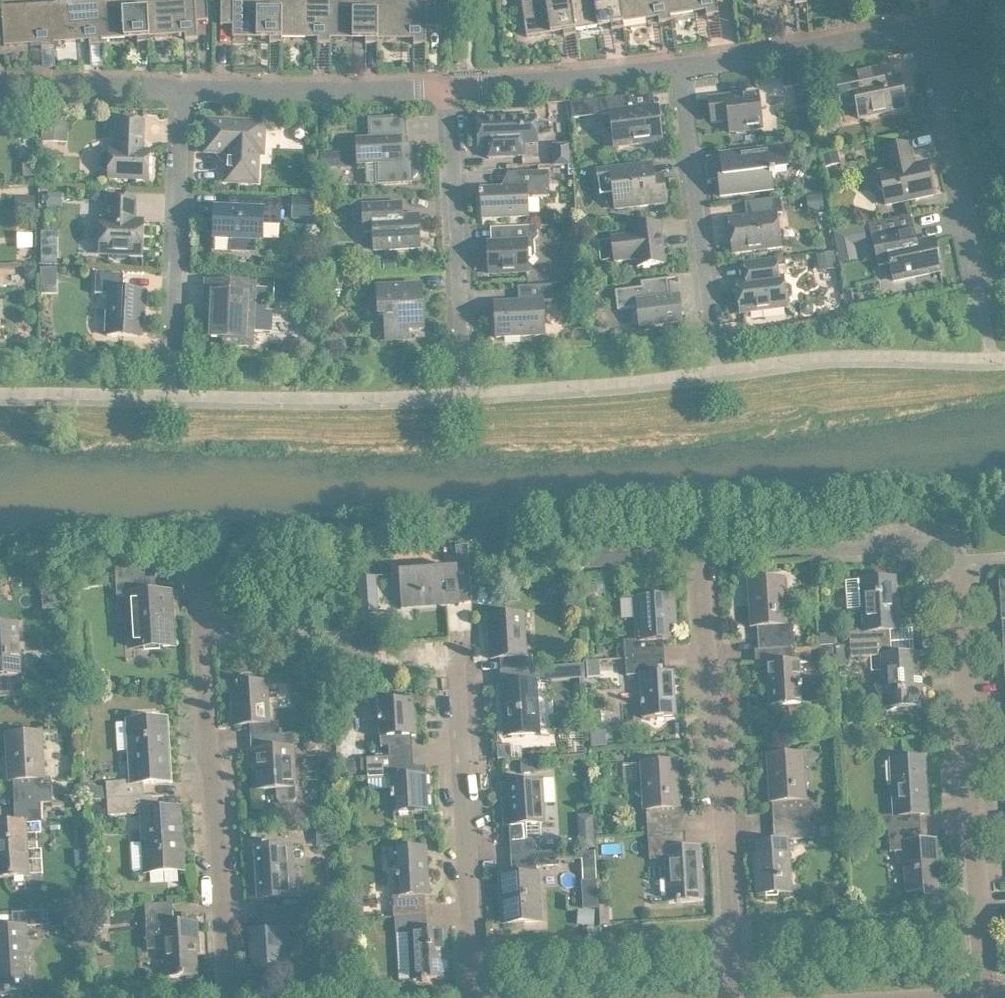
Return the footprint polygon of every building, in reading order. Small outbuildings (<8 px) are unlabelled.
[(100,0),(52,3),(55,42),(56,42),(91,40),(91,45),(104,44),(104,39),(103,39),(100,0)] [(100,0),(103,39),(104,39),(139,37),(139,42),(152,41),(152,36),(151,36),(148,0),(102,0),(100,0)] [(151,36),(152,36),(187,34),(187,39),(200,38),(199,21),(210,20),(209,0),(148,0),(151,36)] [(284,37),(283,37),(284,0),(223,0),(223,25),(235,25),(235,37),(272,37),(272,42),(284,42),(284,37)] [(332,38),(331,38),(332,0),(284,0),(283,37),(284,37),(320,37),(320,42),(332,43),(332,38)] [(380,38),(380,0),(332,0),(331,38),(332,38),(368,38),(368,43),(380,43),(380,38)] [(380,38),(416,39),(415,43),(428,44),(428,27),(440,27),(440,0),(380,0),(380,38)] [(572,0),(523,0),(529,36),(565,31),(566,36),(578,34),(578,29),(577,29),(572,0)] [(577,29),(578,29),(613,24),(613,29),(626,27),(625,22),(624,22),(621,0),(572,0),(577,29)] [(624,22),(625,22),(660,17),(661,22),(673,20),(673,15),(672,15),(670,0),(621,0),(624,22)] [(672,15),(673,15),(708,10),(708,15),(721,13),(719,0),(670,0),(672,15)] [(55,42),(52,3),(4,6),(6,45),(43,43),(44,48),(56,47),(56,42),(55,42)] [(874,83),(871,70),(837,77),(843,105),(858,102),(861,118),(908,108),(901,77),(874,83)] [(809,84),(808,72),(784,75),(786,87),(809,84)] [(711,98),(714,121),(731,119),(732,131),(764,128),(760,92),(711,98)] [(637,95),(602,99),(604,114),(612,113),(616,146),(664,140),(660,106),(639,109),(637,95)] [(479,118),(481,146),(493,145),(494,157),(527,156),(526,135),(538,135),(538,115),(479,118)] [(44,117),(43,141),(70,141),(70,118),(44,117)] [(408,138),(407,117),(371,119),(372,138),(359,138),(360,164),(378,164),(379,183),(414,181),(414,177),(418,176),(420,172),(420,168),(418,165),(414,164),(413,143),(403,144),(402,138),(408,138)] [(152,154),(144,153),(146,120),(120,119),(118,149),(112,148),(111,154),(106,154),(104,157),(103,167),(106,170),(111,170),(111,177),(151,179),(152,154)] [(229,160),(230,159),(229,180),(258,181),(259,152),(264,153),(265,123),(245,122),(245,120),(230,119),(230,122),(210,121),(209,150),(222,151),(221,151),(222,152),(223,151),(230,158),(228,159),(229,160)] [(555,144),(556,164),(572,163),(571,144),(555,144)] [(914,157),(911,144),(885,149),(890,170),(881,172),(882,175),(879,179),(879,184),(881,188),(885,190),(888,204),(934,194),(928,162),(913,165),(911,158),(914,157)] [(731,150),(734,170),(733,171),(732,173),(731,175),(731,176),(731,178),(721,179),(723,195),(754,191),(754,193),(761,192),(764,191),(767,190),(768,190),(775,189),(775,187),(774,187),(773,177),(777,176),(777,173),(779,173),(780,172),(782,171),(784,169),(786,167),(786,166),(787,164),(787,163),(785,147),(763,150),(762,146),(731,150)] [(839,148),(824,152),(827,165),(841,162),(839,148)] [(615,186),(617,208),(668,202),(665,184),(656,185),(653,163),(599,170),(602,188),(615,186)] [(483,198),(484,218),(530,215),(530,197),(552,196),(551,171),(510,172),(511,186),(483,188),(483,194),(481,194),(482,199),(483,198)] [(49,192),(49,206),(65,206),(65,192),(49,192)] [(824,193),(812,194),(813,211),(826,210),(824,193)] [(119,258),(122,259),(126,259),(129,257),(131,253),(144,254),(146,221),(133,220),(133,213),(135,213),(136,198),(112,197),(111,219),(103,219),(102,252),(113,252),(116,257),(119,258)] [(296,215),(316,216),(317,198),(297,197),(296,215)] [(730,218),(735,253),(783,247),(779,214),(785,213),(782,197),(753,201),(754,212),(751,215),(730,218)] [(218,210),(217,238),(233,238),(233,250),(257,251),(257,239),(263,239),(264,223),(282,224),(283,200),(235,198),(234,210),(218,210)] [(376,231),(377,249),(422,247),(420,215),(403,216),(400,213),(397,213),(397,202),(365,203),(366,231),(376,231)] [(574,223),(564,224),(565,233),(574,232),(574,223)] [(638,258),(639,266),(667,262),(662,223),(634,226),(635,234),(614,236),(617,261),(638,258)] [(536,241),(540,237),(540,225),(506,227),(507,238),(503,241),(489,242),(491,272),(531,270),(530,262),(537,255),(536,241)] [(864,227),(836,232),(839,247),(867,242),(864,227)] [(892,262),(896,280),(942,270),(936,239),(917,242),(914,240),(911,241),(909,230),(875,237),(880,265),(892,262)] [(836,252),(818,255),(821,270),(838,267),(836,252)] [(752,281),(739,282),(742,312),(789,306),(788,298),(792,298),(794,295),(793,286),(790,284),(786,284),(785,276),(780,277),(778,258),(753,261),(755,276),(752,281)] [(398,259),(385,259),(386,270),(398,270),(398,259)] [(39,267),(26,267),(26,275),(31,280),(39,280),(39,267)] [(109,335),(143,336),(144,317),(142,317),(142,309),(146,309),(147,290),(125,289),(126,274),(98,273),(97,293),(111,294),(110,312),(108,312),(108,331),(109,331),(109,335)] [(640,307),(643,325),(646,325),(647,330),(656,329),(655,324),(683,320),(682,314),(685,313),(683,296),(668,298),(668,294),(671,294),(669,278),(642,282),(643,287),(617,290),(619,309),(640,307)] [(277,279),(276,300),(300,301),(301,280),(277,279)] [(225,344),(254,345),(257,283),(216,281),(215,293),(208,293),(207,309),(214,309),(213,336),(225,337),(225,344)] [(521,300),(496,301),(498,337),(546,334),(545,300),(555,300),(554,284),(520,286),(521,300)] [(387,315),(388,339),(410,338),(410,329),(426,328),(423,285),(380,287),(381,315),(387,315)] [(853,291),(846,292),(848,304),(855,303),(853,291)] [(585,552),(585,568),(633,565),(632,549),(585,552)] [(148,565),(116,567),(118,596),(129,595),(132,645),(175,643),(172,591),(149,593),(148,580),(150,580),(150,579),(148,579),(148,565)] [(401,571),(403,603),(461,600),(459,568),(401,571)] [(377,576),(359,577),(361,603),(378,602),(377,576)] [(851,631),(851,644),(892,641),(891,629),(899,629),(896,576),(863,578),(866,630),(851,631)] [(763,625),(764,648),(764,649),(796,647),(794,622),(789,623),(787,577),(749,579),(752,626),(763,625)] [(626,641),(627,658),(661,656),(660,640),(678,638),(676,593),(636,595),(636,605),(632,605),(632,609),(636,609),(638,640),(626,641)] [(502,669),(534,667),(533,654),(527,655),(525,614),(526,614),(526,613),(490,615),(490,616),(493,657),(492,657),(492,658),(501,657),(501,660),(502,660),(502,669)] [(24,695),(20,622),(0,624),(0,697),(24,695)] [(836,633),(820,633),(821,645),(836,644),(836,633)] [(892,641),(851,644),(852,656),(883,655),(885,680),(875,684),(888,711),(898,706),(920,705),(916,652),(892,653),(892,641)] [(846,645),(837,645),(838,666),(847,665),(846,645)] [(764,649),(764,648),(756,649),(757,665),(769,664),(771,703),(771,704),(804,702),(803,688),(804,688),(803,683),(802,683),(801,661),(797,661),(796,647),(764,649)] [(835,647),(822,647),(822,658),(835,658),(835,647)] [(661,656),(627,658),(628,675),(643,674),(644,701),(642,701),(642,704),(644,704),(645,717),(677,715),(674,671),(655,672),(654,657),(661,657),(661,656)] [(584,664),(571,665),(572,679),(585,678),(584,664)] [(537,667),(534,667),(502,669),(502,670),(503,670),(504,683),(507,733),(540,731),(536,668),(537,668),(537,667)] [(253,735),(281,734),(280,721),(270,721),(268,682),(269,682),(269,681),(256,681),(255,678),(253,676),(249,674),(246,674),(243,676),(241,679),(240,682),(233,683),(235,725),(252,724),(252,726),(253,726),(253,735)] [(390,746),(391,757),(414,755),(413,743),(408,743),(408,735),(417,735),(415,699),(380,701),(381,715),(380,715),(380,719),(379,719),(379,725),(381,725),(382,746),(390,746)] [(109,798),(146,795),(145,782),(172,780),(168,718),(129,721),(133,780),(108,781),(108,786),(109,798)] [(20,780),(21,803),(42,802),(54,801),(52,777),(47,777),(44,731),(6,734),(9,780),(20,780)] [(295,733),(281,734),(253,735),(253,737),(254,737),(255,746),(253,746),(256,789),(278,788),(279,799),(282,802),(295,801),(298,798),(297,787),(298,787),(295,733)] [(308,737),(304,743),(308,749),(315,749),(319,743),(316,737),(308,737)] [(512,745),(499,745),(499,758),(513,758),(512,745)] [(782,801),(783,824),(783,825),(815,823),(813,798),(808,798),(806,752),(768,755),(770,801),(782,801)] [(414,755),(391,757),(368,758),(369,779),(392,777),(393,788),(391,789),(391,794),(392,794),(393,798),(394,798),(394,812),(430,810),(427,774),(415,775),(414,755)] [(884,830),(890,830),(915,828),(914,814),(930,813),(927,756),(891,758),(895,815),(883,816),(884,830)] [(540,759),(522,760),(523,773),(541,772),(540,759)] [(358,760),(344,761),(345,775),(358,774),(358,760)] [(648,809),(650,833),(684,831),(683,815),(681,815),(680,807),(682,807),(679,760),(641,762),(643,781),(646,781),(647,809),(648,809)] [(509,799),(512,854),(538,852),(538,838),(542,838),(541,822),(546,822),(544,781),(504,783),(505,799),(509,799)] [(108,786),(91,787),(92,799),(109,798),(108,786)] [(109,798),(110,815),(143,813),(146,872),(185,869),(181,808),(155,809),(154,795),(146,795),(109,798)] [(21,803),(16,803),(17,822),(0,823),(0,877),(29,875),(26,822),(43,821),(42,802),(21,803)] [(783,825),(783,824),(775,824),(775,826),(776,826),(776,840),(756,841),(759,894),(792,892),(789,839),(816,838),(815,823),(783,825)] [(335,825),(318,826),(318,846),(335,845),(335,825)] [(915,828),(890,830),(892,851),(906,850),(908,891),(926,890),(926,894),(926,895),(941,894),(937,839),(916,841),(915,828)] [(596,830),(579,831),(581,848),(597,847),(596,830)] [(684,831),(650,833),(651,859),(668,857),(670,901),(678,900),(678,901),(682,901),(682,900),(704,899),(700,846),(680,847),(679,832),(684,832),(684,831)] [(266,915),(297,913),(302,912),(302,908),(301,887),(295,888),(292,846),(293,846),(293,845),(269,846),(268,841),(263,841),(264,847),(258,847),(261,899),(265,899),(266,915)] [(395,917),(397,917),(427,915),(426,902),(423,902),(423,895),(430,894),(430,893),(428,861),(428,860),(427,848),(428,848),(428,847),(388,849),(388,850),(391,850),(392,862),(399,862),(400,874),(397,874),(398,878),(400,878),(401,895),(394,895),(395,917)] [(88,850),(78,850),(78,866),(88,866),(88,850)] [(597,850),(583,850),(584,879),(598,879),(597,850)] [(560,851),(538,852),(512,854),(513,876),(503,876),(506,922),(527,921),(527,920),(524,920),(523,913),(540,912),(541,912),(539,874),(537,874),(537,866),(561,865),(560,851)] [(342,885),(301,887),(302,908),(343,906),(342,885)] [(198,921),(174,922),(173,902),(147,904),(150,949),(166,948),(168,977),(198,975),(197,953),(200,953),(200,951),(196,952),(196,946),(200,946),(198,921)] [(610,904),(601,905),(602,924),(604,924),(610,924),(611,924),(610,904)] [(580,909),(579,924),(596,925),(597,910),(580,909)] [(14,925),(0,926),(0,991),(6,990),(7,992),(11,992),(11,990),(32,989),(28,926),(44,925),(43,910),(14,912),(14,925)] [(68,911),(50,912),(50,924),(69,923),(68,911)] [(297,913),(266,915),(266,916),(267,916),(267,931),(253,931),(255,964),(292,962),(292,961),(290,930),(298,930),(297,913)] [(427,915),(397,917),(398,932),(412,931),(414,979),(423,978),(423,981),(429,980),(429,978),(450,977),(447,929),(428,930),(427,915)]
